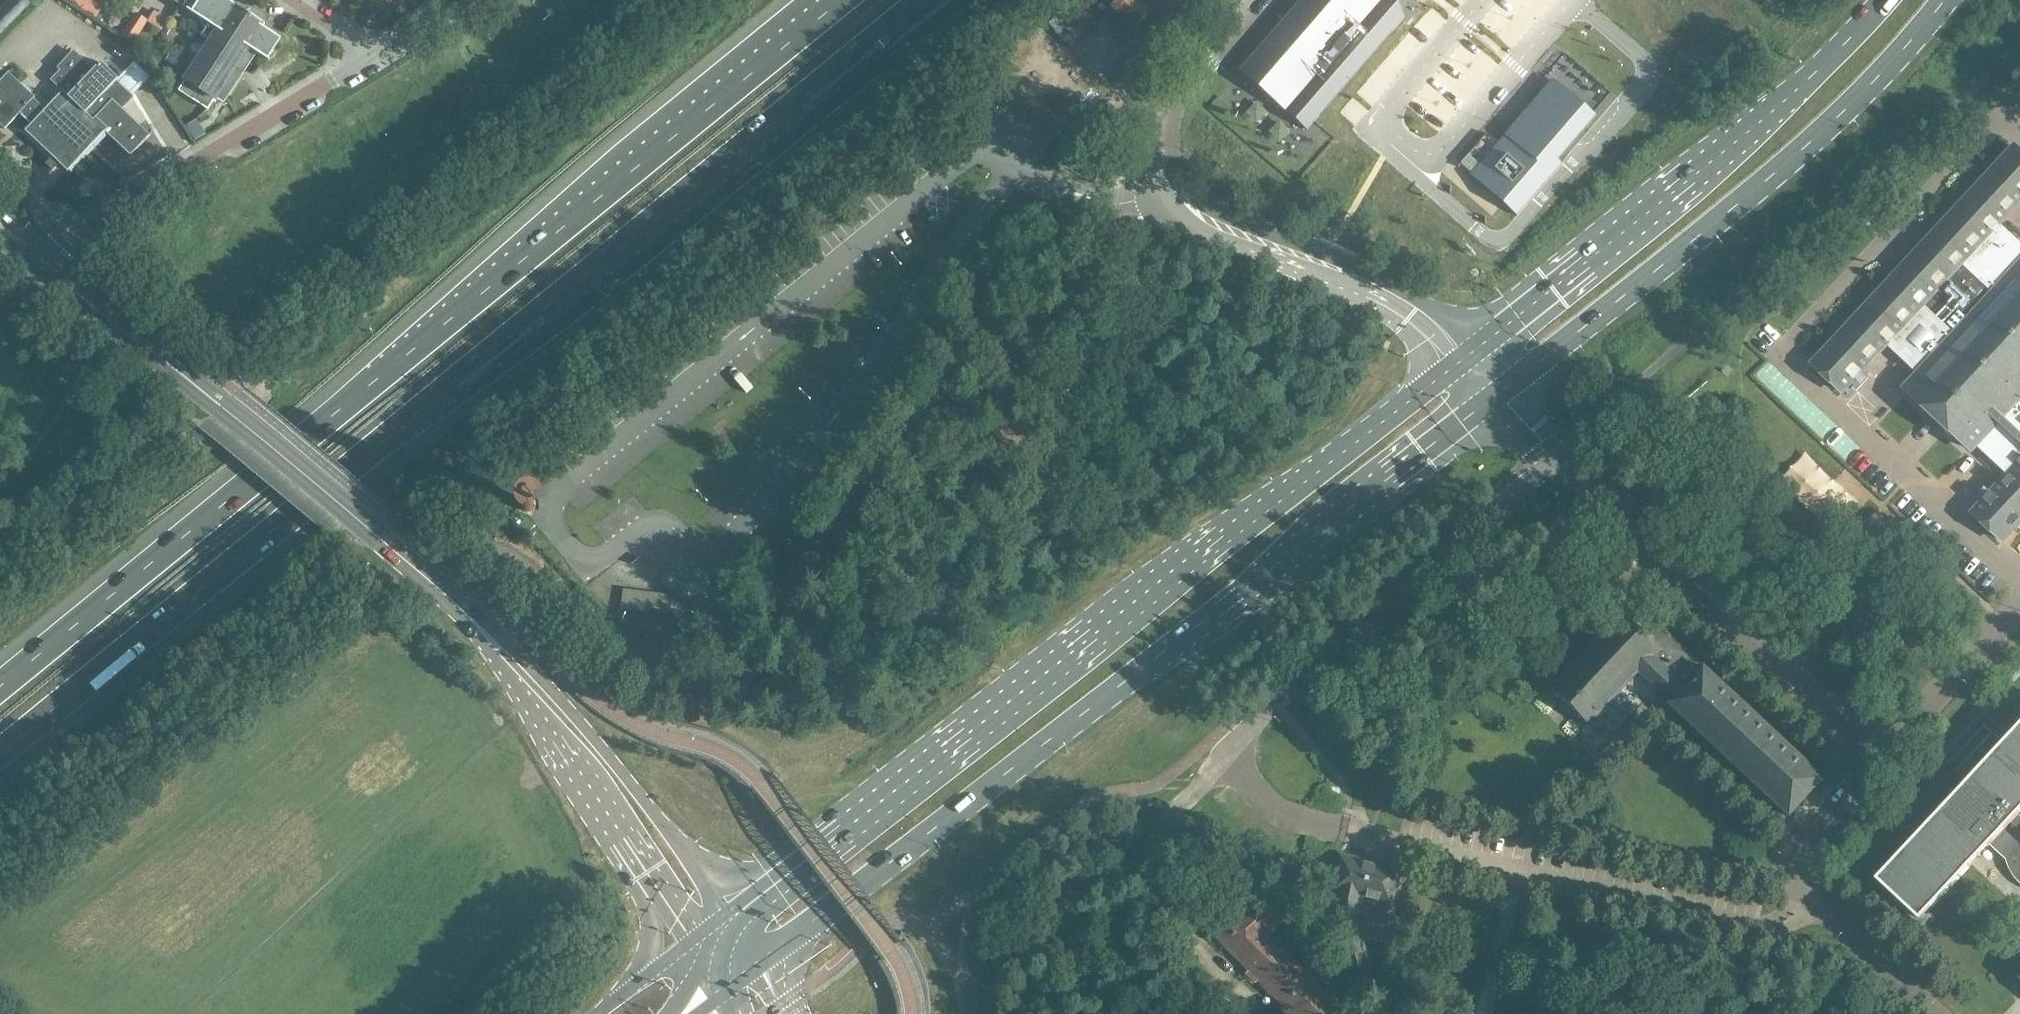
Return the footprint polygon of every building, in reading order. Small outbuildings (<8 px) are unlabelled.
[(30,4),(26,0),(12,0),(0,12),(0,35),(30,4)] [(227,0),(199,0),(191,12),(208,24),(201,35),(210,42),(186,80),(185,79),(184,80),(199,90),(193,100),(208,110),(230,75),(231,75),(232,74),(231,74),(236,68),(240,71),(253,51),(269,61),(269,60),(268,59),(281,39),(262,26),(263,25),(264,25),(264,24),(234,4),(227,0)] [(1109,9),(1134,31),(1150,11),(1144,6),(1149,0),(1104,0),(1111,6),(1109,9)] [(1281,92),(1315,121),(1402,20),(1380,0),(1300,0),(1242,66),(1277,96),(1281,92)] [(114,31),(118,24),(99,12),(95,19),(114,31)] [(134,42),(147,21),(136,14),(122,35),(134,42)] [(167,23),(161,31),(161,34),(162,39),(166,41),(171,40),(176,32),(174,27),(171,23),(167,23)] [(86,153),(105,133),(130,156),(149,136),(123,110),(135,98),(117,81),(119,80),(101,63),(94,70),(77,54),(61,71),(78,87),(69,97),(63,92),(46,110),(34,99),(35,98),(9,73),(0,82),(0,125),(5,130),(20,113),(32,124),(25,131),(68,172),(86,153)] [(1594,117),(1589,114),(1552,82),(1505,136),(1472,175),(1518,214),(1531,199),(1527,195),(1549,169),(1554,173),(1562,164),(1557,160),(1594,117)] [(2016,143),(1809,364),(1845,396),(1889,348),(1916,373),(1902,388),(1974,455),(1988,439),(2015,464),(1970,513),(2005,545),(2019,529),(2019,242),(2002,226),(2019,207),(2019,147),(2016,143)] [(1466,192),(1475,181),(1459,169),(1451,180),(1466,192)] [(530,511),(531,510),(532,509),(532,508),(532,506),(532,505),(532,504),(531,503),(530,502),(529,501),(528,501),(526,501),(525,501),(524,501),(523,502),(522,503),(521,504),(521,505),(521,507),(521,508),(521,509),(522,510),(523,511),(524,512),(525,512),(527,512),(528,512),(529,512),(530,511)] [(657,600),(658,586),(626,585),(624,621),(663,622),(664,600),(657,600)] [(1661,695),(1667,701),(1664,704),(1787,818),(1824,780),(1646,614),(1633,627),(1618,613),(1547,688),(1588,726),(1636,673),(1661,695)] [(1876,878),(1920,919),(1972,864),(1968,861),(1988,840),(2019,870),(2019,724),(1876,878)] [(1390,905),(1399,868),(1338,853),(1329,889),(1332,890),(1332,896),(1330,909),(1329,917),(1330,922),(1330,929),(1351,1000),(1379,991),(1373,967),(1362,932),(1359,923),(1359,919),(1359,914),(1361,903),(1362,898),(1390,905)] [(1239,963),(1264,940),(1282,922),(1255,894),(1212,936),(1239,963)] [(1269,994),(1298,967),(1281,949),(1276,953),(1264,940),(1239,963),(1248,972),(1245,974),(1254,984),(1257,981),(1269,994)] [(1269,994),(1282,1008),(1280,1010),(1284,1013),(1326,1013),(1335,1005),(1298,967),(1269,994)]
